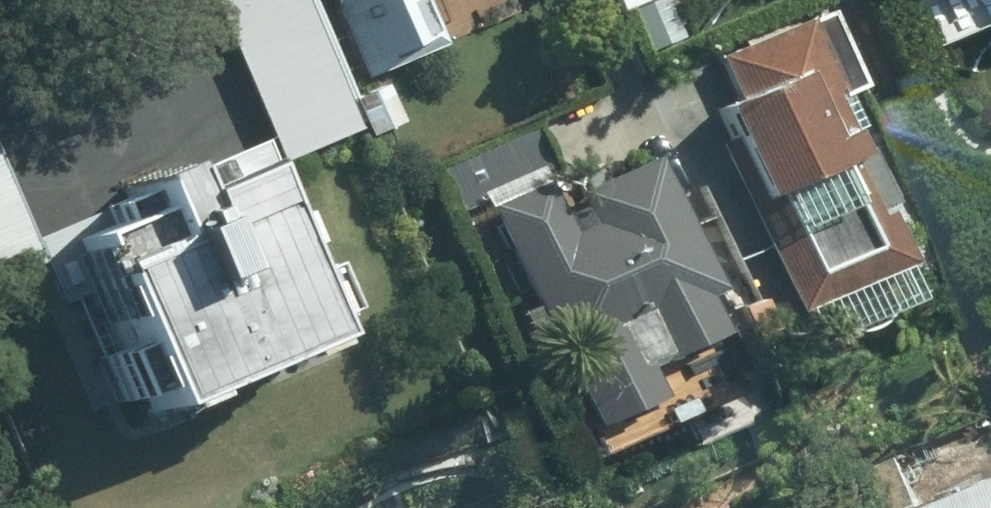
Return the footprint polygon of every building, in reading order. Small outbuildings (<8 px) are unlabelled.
[(297,0),(210,0),(280,161),(353,130),(297,0)] [(360,78),(438,45),(418,0),(327,0),(360,78)] [(475,35),(521,15),(514,0),(459,0),(475,35)] [(617,10),(642,0),(612,0),(617,10)] [(911,13),(928,52),(990,25),(990,0),(943,0),(911,13)] [(829,98),(852,89),(821,17),(715,62),(733,106),(714,114),(725,142),(712,148),(782,314),(892,265),(869,212),(876,209),(829,98)] [(381,87),(352,98),(368,137),(397,124),(381,87)] [(685,301),(698,296),(641,166),(567,200),(573,212),(550,223),(530,182),(550,173),(528,127),(433,169),(452,213),(473,204),(574,433),(637,406),(622,374),(701,339),(685,301)] [(41,261),(0,168),(0,279),(41,261)] [(294,275),(285,279),(277,282),(232,178),(192,195),(183,175),(160,185),(156,176),(117,192),(121,202),(94,214),(104,233),(58,253),(104,357),(106,362),(89,369),(87,370),(106,415),(125,406),(132,424),(307,349),(298,328),(305,325),(314,321),(294,275)] [(888,478),(900,507),(923,507),(908,470),(888,478)] [(973,502),(971,498),(943,507),(990,507),(990,495),(973,502)]
